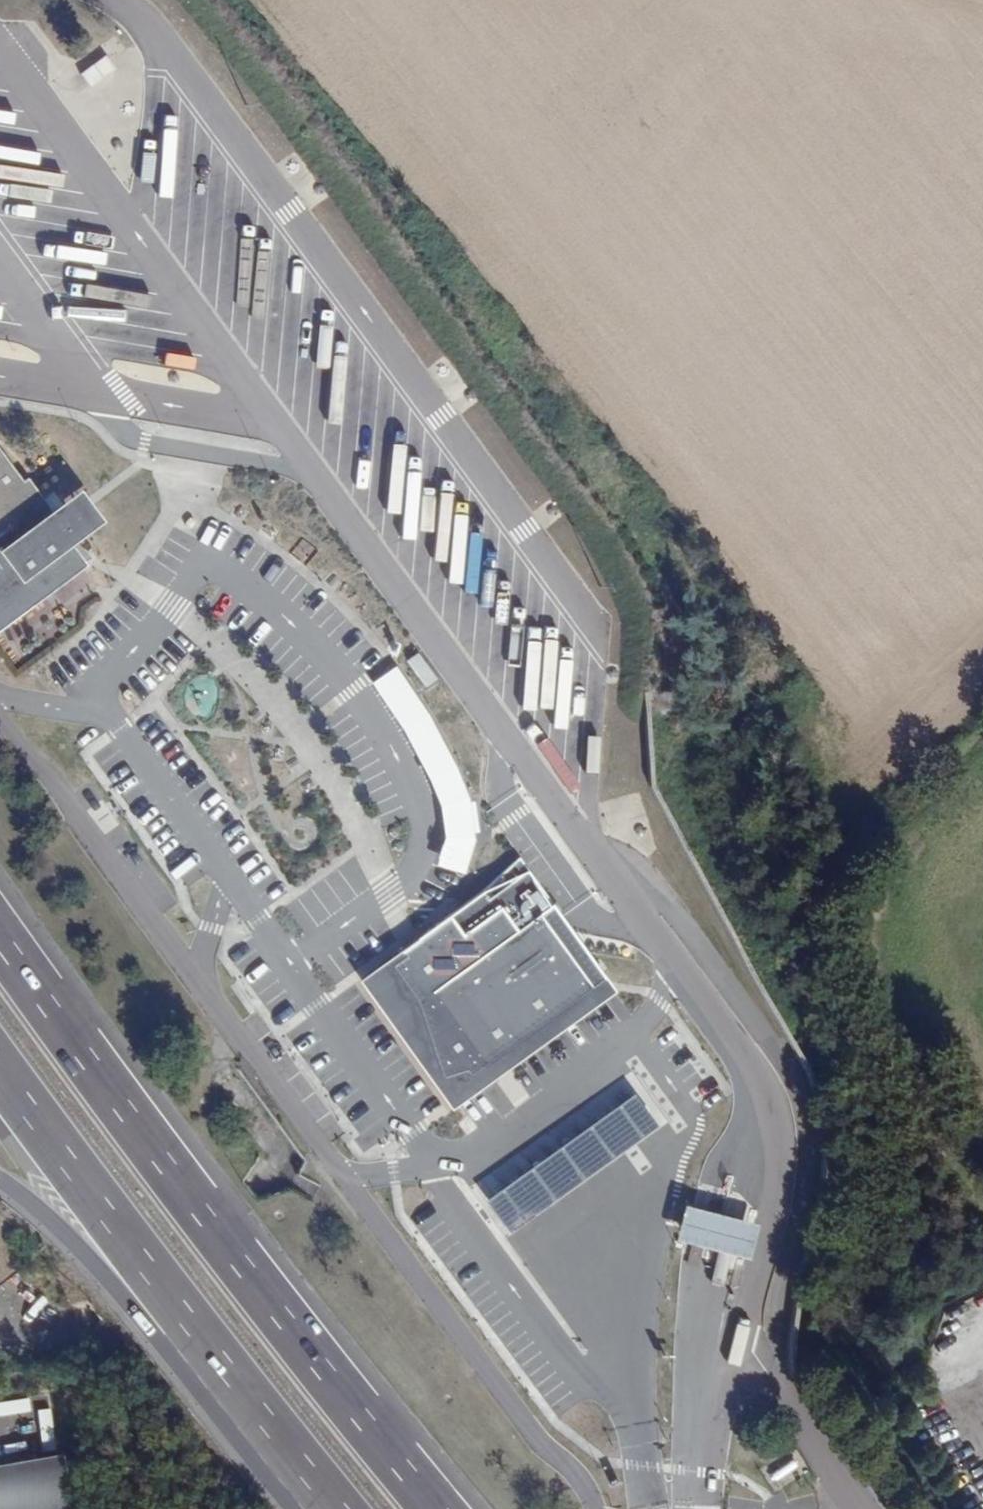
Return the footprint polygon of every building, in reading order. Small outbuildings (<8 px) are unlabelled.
[(95,83),(115,65),(106,55),(85,73),(95,83)] [(92,571),(77,550),(102,532),(51,463),(25,482),(0,449),(0,640),(92,571)] [(18,644),(36,656),(45,642),(28,630),(18,644)] [(512,857),(349,981),(445,1104),(606,992),(512,857)] [(483,1196),(506,1227),(646,1125),(623,1094),(483,1196)] [(742,1257),(751,1223),(675,1203),(665,1237),(742,1257)] [(59,1461),(0,1469),(0,1508),(62,1508),(59,1461)]
